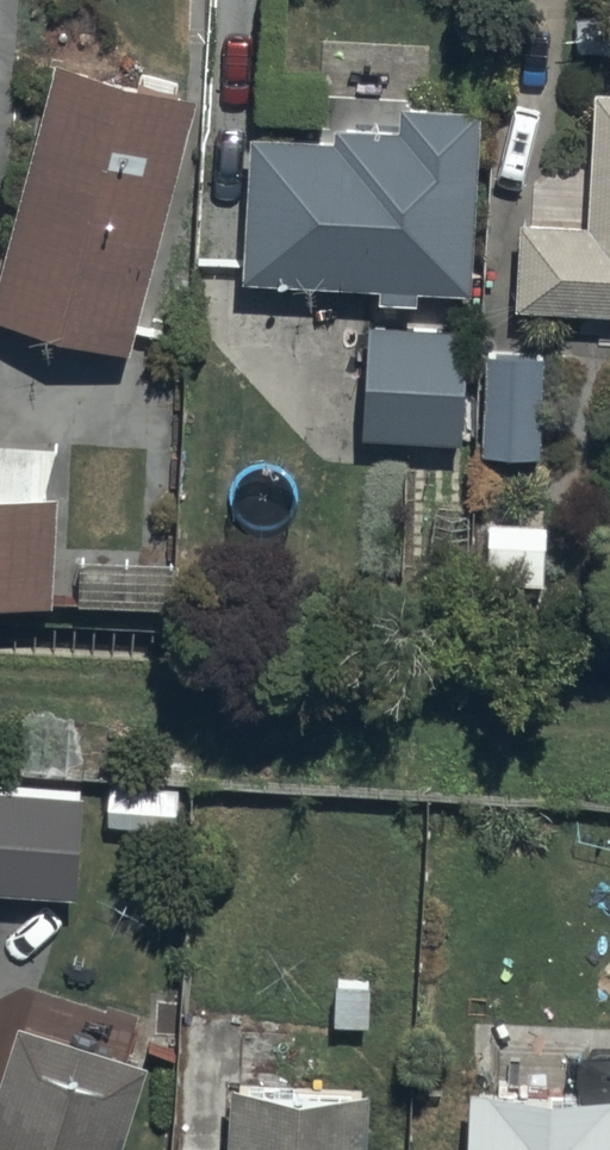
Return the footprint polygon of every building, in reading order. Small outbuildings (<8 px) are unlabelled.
[(48,44),(0,253),(0,297),(133,328),(190,76),(48,44)] [(589,68),(583,208),(524,205),(519,292),(609,296),(609,69),(589,68)] [(256,82),(245,258),(464,271),(474,95),(256,82)] [(467,317),(367,313),(362,432),(462,436),(467,317)] [(545,350),(485,349),(483,450),(543,451),(545,350)] [(0,441),(0,593),(52,595),(55,488),(41,488),(59,442),(0,441)] [(553,517),(483,516),(482,578),(552,580),(553,517)] [(73,552),(72,599),(173,602),(174,555),(73,552)] [(0,779),(0,885),(81,888),(85,783),(0,779)] [(106,780),(105,818),(177,820),(178,782),(106,780)] [(20,1008),(0,1070),(0,1149),(118,1149),(150,1048),(20,1008)] [(228,1069),(224,1149),(368,1149),(372,1076),(228,1069)] [(469,1075),(466,1149),(609,1149),(609,1079),(469,1075)]
